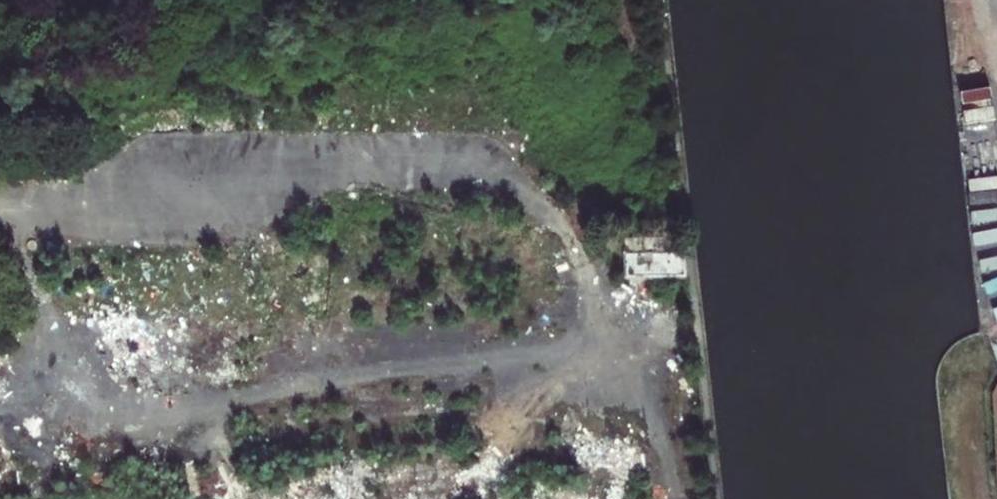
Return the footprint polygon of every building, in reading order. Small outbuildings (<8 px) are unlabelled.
[(996,146),(996,141),(990,92),(959,97),(967,151),(996,146)] [(628,254),(631,279),(689,278),(686,253),(628,254)]
